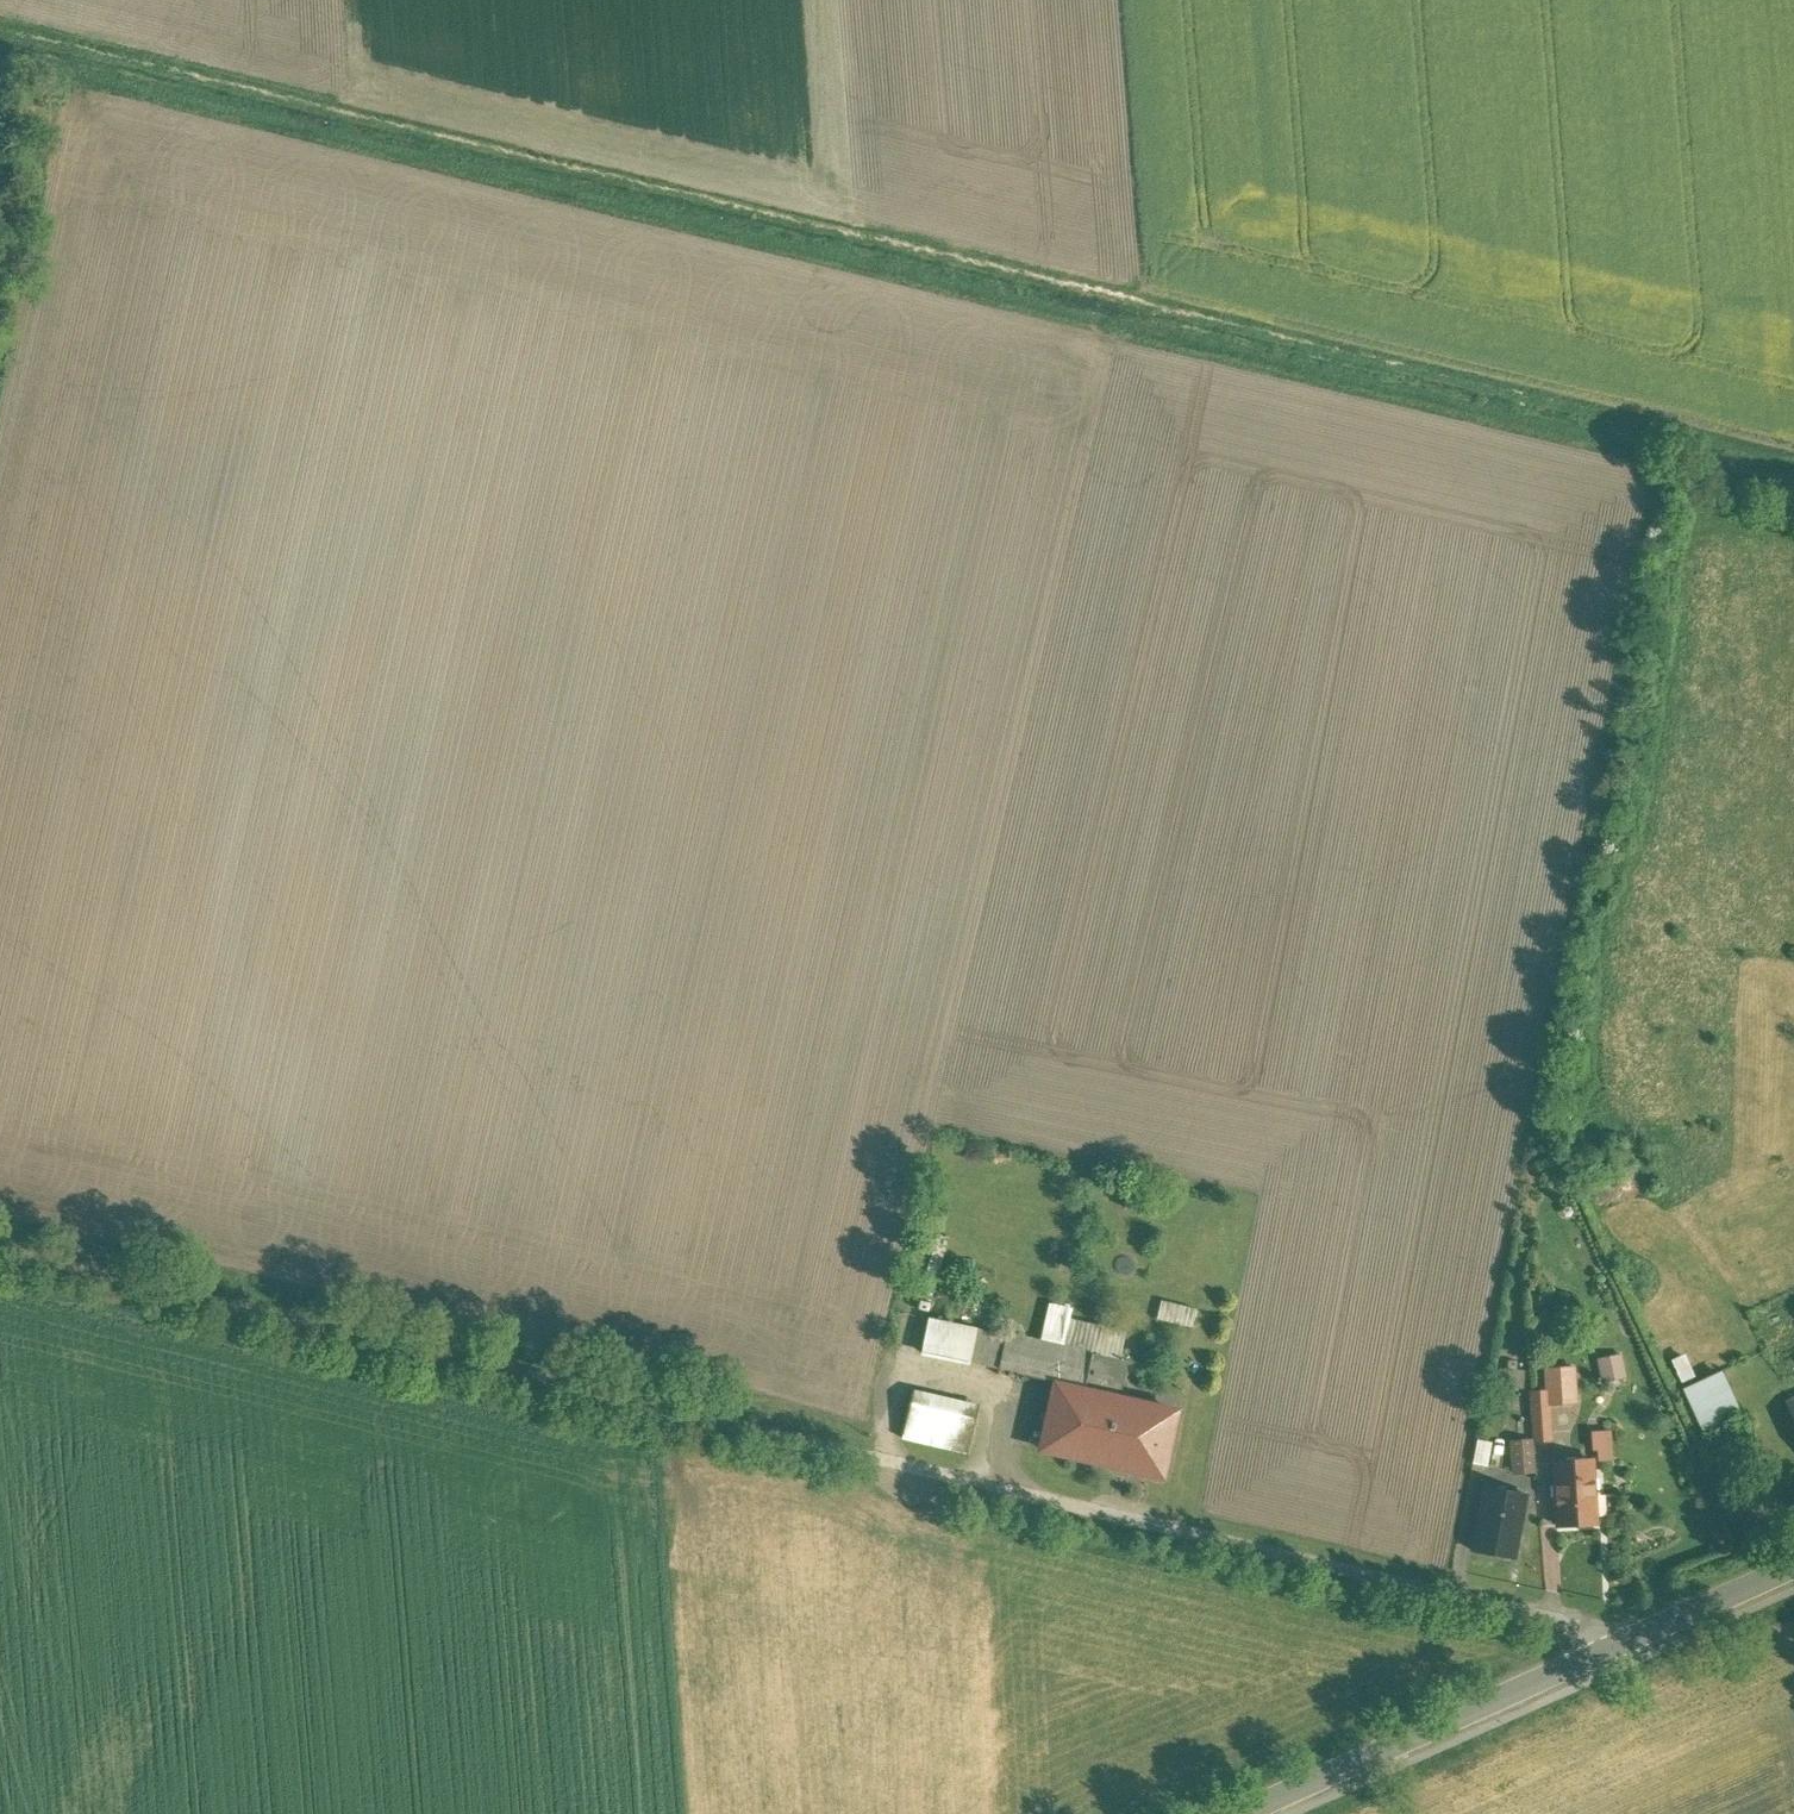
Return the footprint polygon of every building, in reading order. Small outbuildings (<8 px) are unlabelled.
[(1165,1298),(1160,1316),(1195,1325),(1200,1307),(1165,1298)] [(989,1331),(941,1321),(934,1358),(981,1368),(989,1331)] [(1673,1357),(1684,1381),(1697,1374),(1687,1351),(1673,1357)] [(1600,1355),(1603,1379),(1628,1375),(1625,1352),(1600,1355)] [(1584,1410),(1580,1369),(1554,1372),(1556,1393),(1538,1395),(1543,1447),(1563,1445),(1560,1412),(1584,1410)] [(1719,1374),(1680,1391),(1700,1435),(1739,1417),(1719,1374)] [(1197,1413),(1071,1387),(1057,1456),(1182,1482),(1197,1413)] [(977,1459),(990,1409),(927,1393),(914,1443),(977,1459)] [(1614,1427),(1593,1428),(1595,1457),(1616,1456),(1614,1427)] [(1537,1437),(1512,1438),(1514,1471),(1539,1470),(1537,1437)] [(1491,1463),(1494,1439),(1479,1438),(1477,1461),(1491,1463)] [(1558,1462),(1558,1527),(1604,1527),(1604,1461),(1558,1462)] [(1484,1484),(1468,1552),(1516,1563),(1531,1495),(1484,1484)]
